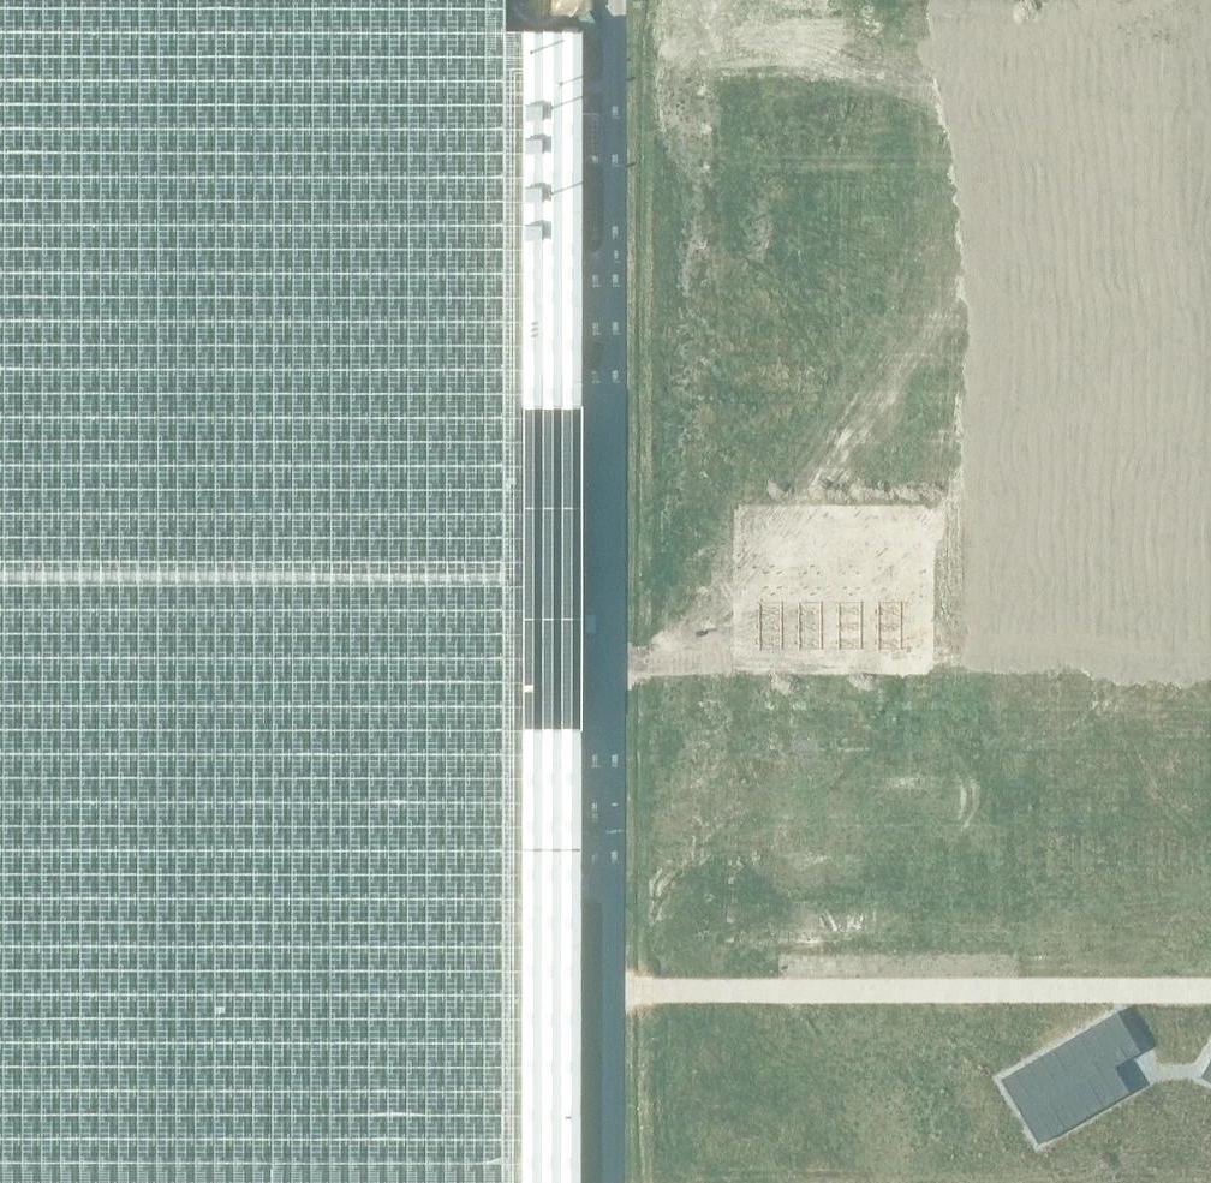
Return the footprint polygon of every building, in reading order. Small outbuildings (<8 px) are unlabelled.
[(582,34),(505,34),(505,0),(0,0),(0,1182),(580,1182),(582,34)] [(543,28),(548,28),(553,27),(557,26),(562,24),(566,21),(570,18),(574,15),(577,11),(579,6),(581,1),(581,0),(507,0),(508,3),(510,8),(513,12),(516,16),(519,19),(524,22),(528,25),(533,27),(538,28),(543,28)] [(1116,1012),(999,1080),(1037,1145),(1128,1092),(1113,1067),(1139,1052),(1116,1012)] [(1199,1077),(1210,1084),(1210,1057),(1199,1077)]
